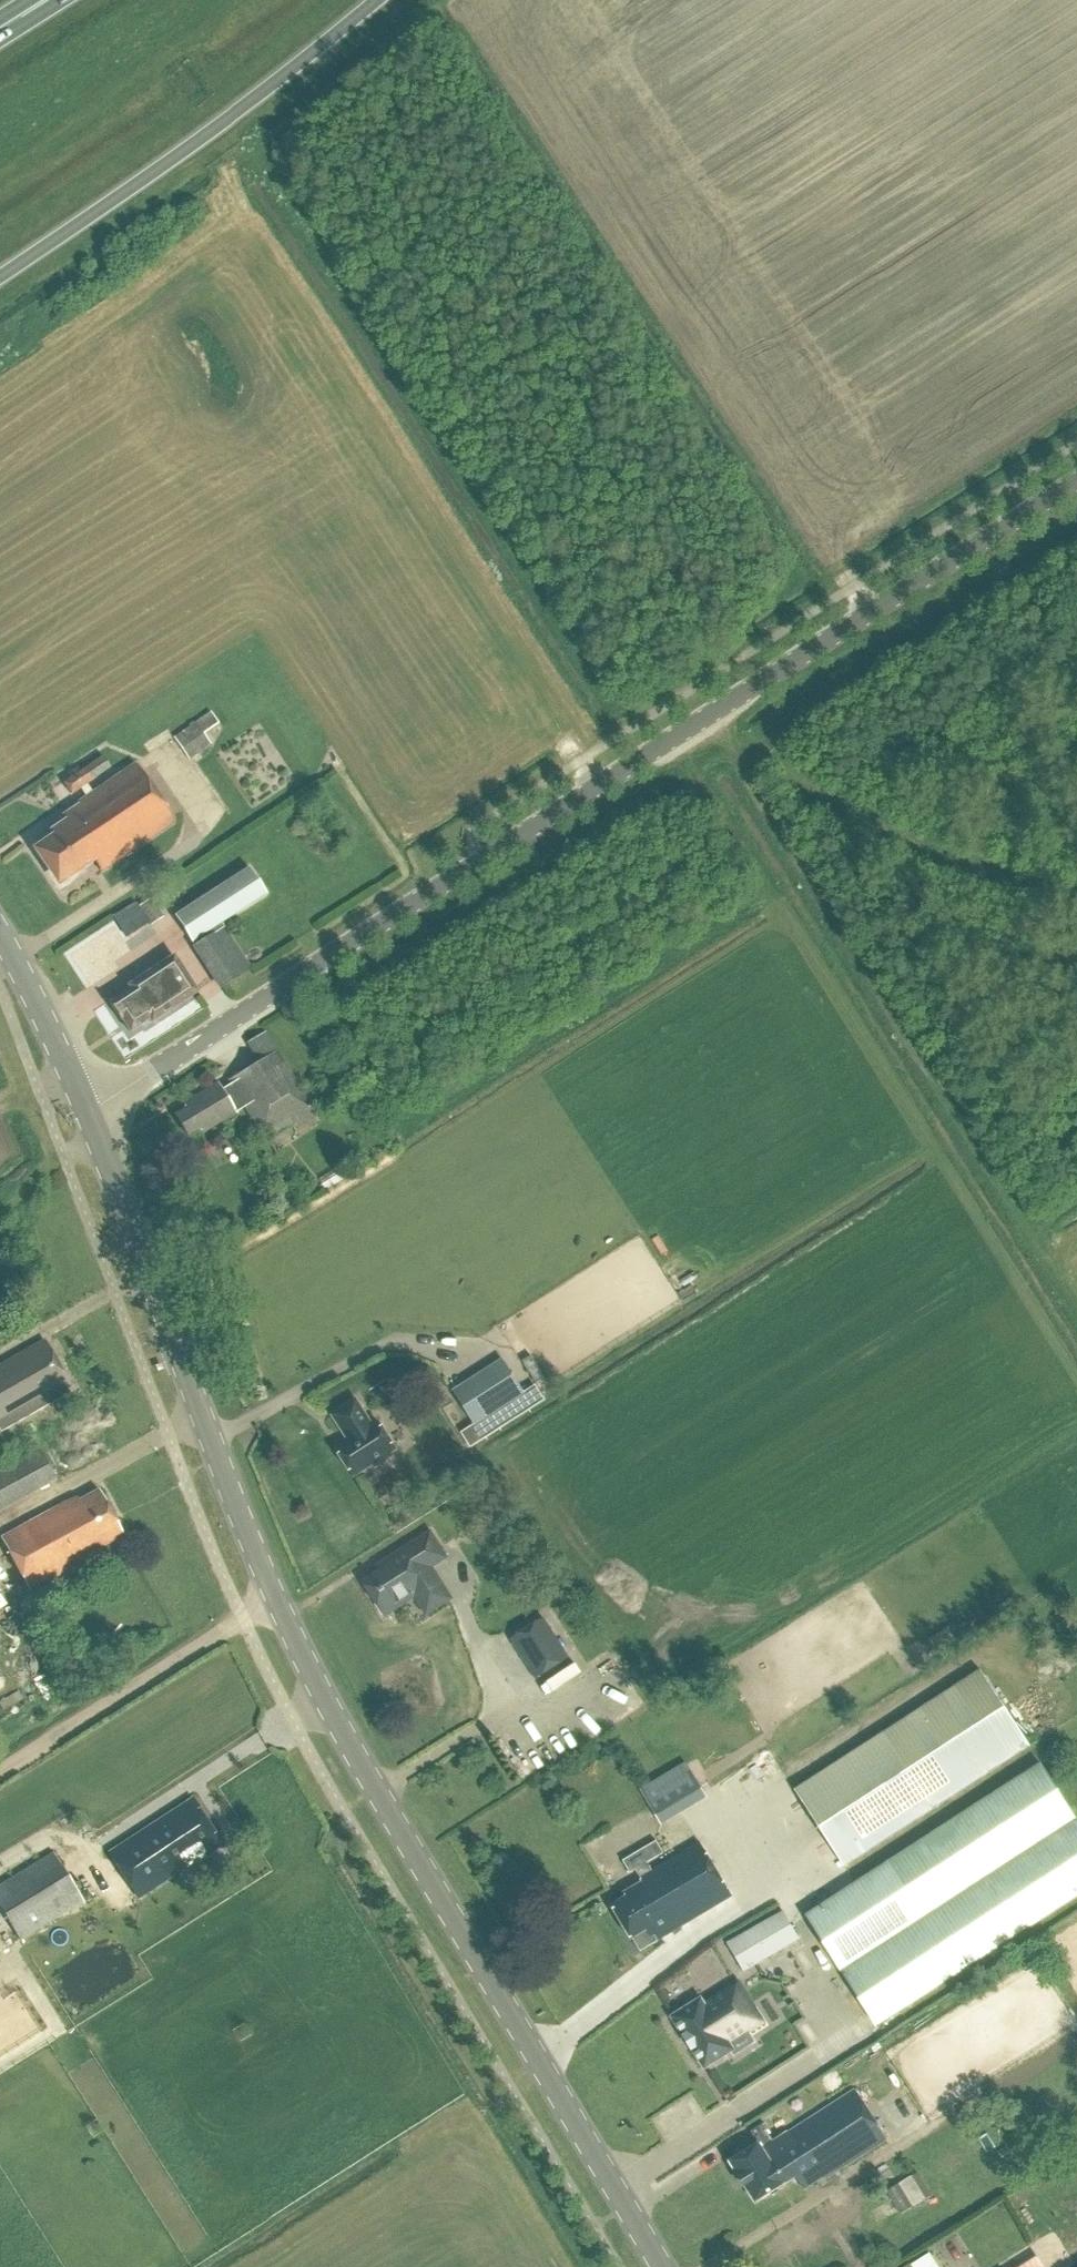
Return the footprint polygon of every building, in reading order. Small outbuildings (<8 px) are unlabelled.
[(187,759),(210,744),(203,733),(212,728),(218,723),(210,711),(174,736),(187,759)] [(93,860),(93,861),(101,871),(175,821),(136,762),(94,790),(88,782),(110,767),(102,756),(63,782),(71,793),(82,786),(87,795),(78,801),(80,803),(63,815),(66,819),(50,830),(53,835),(54,834),(64,850),(80,839),(93,860)] [(54,834),(53,835),(36,846),(61,883),(93,861),(93,860),(80,839),(64,850),(54,834)] [(219,986),(249,966),(220,921),(265,892),(247,865),(172,913),(219,986)] [(150,924),(163,915),(151,896),(138,905),(150,924)] [(151,1021),(197,991),(173,955),(127,985),(129,988),(108,1001),(120,1019),(121,1018),(129,1031),(149,1018),(151,1021)] [(312,1106),(269,1034),(248,1045),(258,1062),(227,1079),(229,1083),(223,1086),(219,1081),(183,1102),(185,1107),(184,1108),(183,1107),(173,1113),(184,1133),(186,1132),(187,1135),(200,1128),(203,1132),(244,1106),(262,1135),(312,1106)] [(0,1364),(0,1430),(69,1391),(66,1387),(71,1384),(44,1338),(0,1364)] [(476,1425),(525,1393),(503,1358),(453,1389),(476,1425)] [(374,1466),(376,1469),(392,1458),(390,1455),(397,1451),(379,1423),(373,1427),(357,1401),(333,1416),(349,1442),(336,1450),(354,1478),(374,1466)] [(40,1487),(56,1479),(39,1446),(23,1455),(0,1467),(0,1509),(40,1487)] [(124,1534),(99,1488),(78,1500),(76,1495),(0,1536),(28,1589),(96,1552),(95,1550),(124,1534)] [(451,1599),(431,1567),(446,1557),(431,1533),(379,1566),(382,1572),(366,1583),(386,1615),(416,1596),(427,1614),(451,1599)] [(537,1678),(567,1659),(543,1621),(513,1640),(537,1678)] [(844,1868),(1030,1747),(980,1671),(794,1792),(844,1868)] [(1076,1898),(1076,1821),(1041,1765),(806,1918),(876,2028),(1076,1898)] [(662,1824),(707,1796),(691,1768),(645,1796),(662,1824)] [(139,1897),(220,1843),(190,1798),(109,1852),(139,1897)] [(627,1898),(611,1908),(631,1943),(634,1941),(641,1952),(732,1898),(701,1844),(651,1874),(646,1865),(665,1854),(658,1841),(623,1862),(631,1874),(636,1872),(641,1880),(643,1884),(625,1894),(627,1898)] [(53,1851),(0,1884),(0,1908),(20,1941),(84,1901),(53,1851)] [(744,1973),(757,1966),(799,1942),(783,1914),(728,1945),(744,1973)] [(701,2001),(673,2018),(685,2037),(684,2037),(692,2050),(693,2049),(705,2068),(733,2050),(728,2044),(761,2023),(738,1987),(705,2008),(701,2001)] [(768,2162),(740,2180),(756,2205),(796,2179),(804,2191),(824,2179),(825,2180),(887,2140),(855,2091),(788,2134),(787,2134),(773,2143),(763,2126),(750,2134),(757,2145),(768,2162)] [(729,2163),(740,2180),(768,2162),(757,2145),(729,2163)] [(920,2172),(903,2183),(917,2207),(935,2196),(920,2172)] [(900,2213),(913,2206),(899,2183),(886,2190),(900,2213)]
